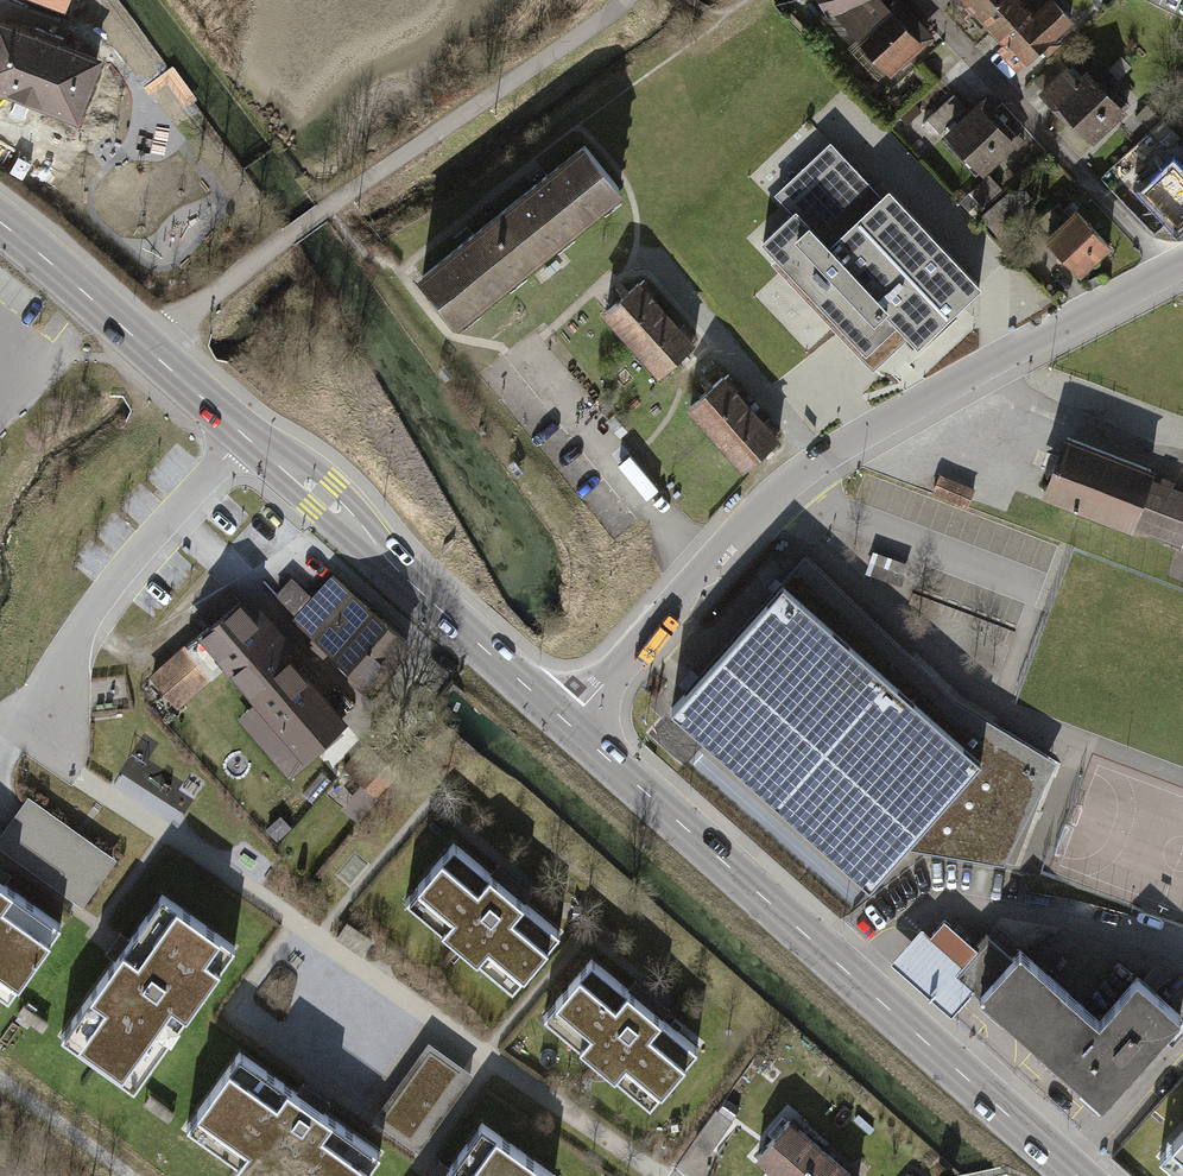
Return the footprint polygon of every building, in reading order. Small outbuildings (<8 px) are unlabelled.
[(63,8),(66,0),(42,0),(63,8)] [(895,78),(929,45),(886,0),(847,0),(833,13),(895,78)] [(1022,0),(958,0),(989,32),(1022,0)] [(1074,16),(1059,0),(1046,0),(1034,11),(1023,0),(1022,0),(989,32),(1000,44),(992,51),(1014,74),(1074,16)] [(75,116),(97,59),(60,45),(63,38),(36,27),(33,34),(0,21),(0,87),(75,116)] [(1071,113),(1094,137),(1127,105),(1099,76),(1106,69),(1096,59),(1075,79),(1064,68),(1042,89),(1068,116),(1071,113)] [(934,137),(968,105),(957,94),(923,126),(934,137)] [(981,176),(1018,141),(982,104),(945,139),(981,176)] [(1138,119),(1154,134),(1164,125),(1149,109),(1138,119)] [(1167,149),(1178,139),(1164,125),(1154,134),(1167,149)] [(881,345),(900,327),(922,351),(988,290),(893,190),(888,194),(884,198),(833,143),(808,167),(778,195),(796,214),(765,244),(830,312),(871,355),(881,345)] [(535,254),(618,188),(584,145),(501,212),(535,254)] [(1175,160),(1148,185),(1182,222),(1182,168),(1175,160)] [(1003,189),(992,178),(975,195),(985,206),(1003,189)] [(1032,200),(1018,186),(980,223),(994,237),(1032,200)] [(1083,275),(1113,246),(1073,205),(1043,234),(1083,275)] [(456,317),(535,254),(501,212),(422,275),(456,317)] [(606,312),(632,341),(665,312),(650,296),(655,292),(643,279),(606,312)] [(632,341),(659,370),(696,337),(684,324),(680,328),(665,312),(632,341)] [(690,406),(716,435),(749,406),(735,390),(740,386),(727,373),(690,406)] [(716,435),(743,465),(781,432),(768,419),(764,423),(749,406),(716,435)] [(1040,496),(1132,530),(1151,480),(1156,467),(1063,432),(1040,496)] [(974,488),(944,476),(938,492),(968,504),(974,488)] [(1151,480),(1132,530),(1182,549),(1182,492),(1151,480)] [(797,567),(671,708),(870,884),(903,846),(1006,863),(1040,768),(947,711),(797,567)] [(357,679),(374,694),(381,686),(372,679),(407,640),(336,579),(318,599),(298,581),(281,600),(318,632),(312,640),(330,656),(337,649),(363,672),(357,679)] [(243,682),(304,753),(343,720),(239,599),(151,674),(178,706),(223,667),(239,686),(243,682)] [(18,812),(31,825),(52,806),(39,792),(18,812)] [(89,843),(71,884),(97,895),(115,855),(89,843)] [(562,937),(457,849),(409,905),(515,993),(562,937)] [(9,1005),(66,928),(0,880),(0,998),(9,1005)] [(135,1092),(239,946),(164,893),(60,1039),(135,1092)] [(978,947),(945,918),(931,934),(922,926),(902,949),(890,963),(951,1018),(965,1003),(975,992),(954,974),(978,947)] [(1054,1062),(1099,1013),(1021,944),(1012,954),(989,934),(978,947),(954,974),(975,992),(1054,1062)] [(698,1053),(593,965),(547,1020),(652,1108),(698,1053)] [(1054,1062),(1102,1105),(1182,1014),(1182,1010),(1138,969),(1099,1013),(1054,1062)] [(191,1135),(250,1175),(369,1175),(383,1157),(244,1060),(191,1135)] [(694,1141),(708,1152),(731,1121),(718,1111),(694,1141)] [(788,1175),(811,1175),(833,1148),(795,1117),(764,1157),(788,1175)] [(485,1131),(454,1175),(548,1175),(485,1131)] [(1162,1156),(1182,1175),(1182,1133),(1162,1156)] [(833,1148),(811,1175),(869,1175),(833,1148)]
